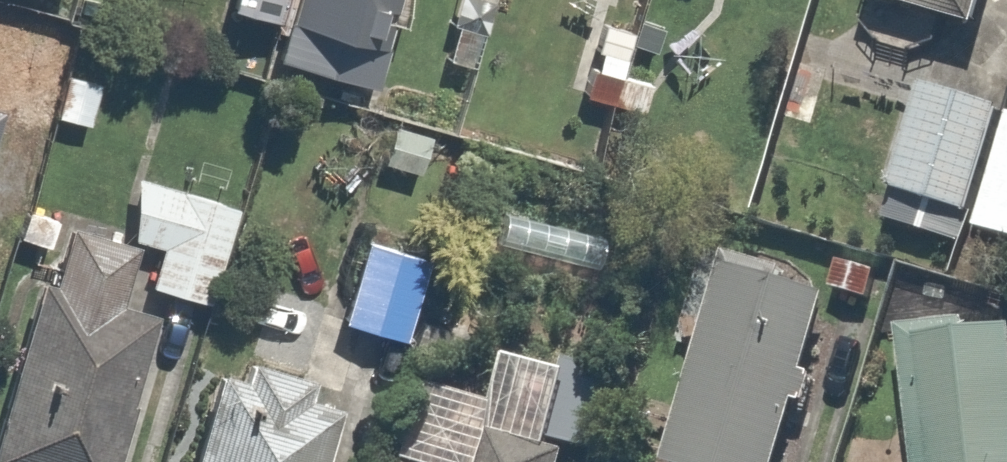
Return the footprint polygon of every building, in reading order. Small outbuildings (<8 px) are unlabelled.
[(288,0),(235,0),(233,9),(282,22),(288,0)] [(275,68),(375,96),(402,0),(294,0),(275,68)] [(868,3),(981,34),(990,0),(868,0),(868,3)] [(638,31),(599,22),(580,99),(618,109),(638,31)] [(111,78),(65,68),(54,118),(100,128),(111,78)] [(1006,113),(923,87),(890,191),(973,217),(1006,113)] [(983,233),(1006,240),(1006,150),(983,233)] [(243,208),(142,177),(124,234),(159,245),(146,288),(213,309),(243,208)] [(0,197),(0,232),(50,253),(63,220),(1,195),(0,197)] [(56,279),(47,277),(0,439),(0,461),(112,461),(157,309),(126,300),(140,252),(70,231),(56,279)] [(439,253),(370,234),(344,330),(413,349),(439,253)] [(732,264),(675,461),(803,461),(850,299),(732,264)] [(907,337),(926,461),(1006,461),(1006,322),(907,337)] [(352,417),(313,402),(321,378),(254,353),(243,382),(228,377),(196,461),(336,461),(352,417)] [(567,357),(543,444),(610,461),(643,461),(651,432),(614,422),(627,373),(567,357)] [(424,420),(413,461),(505,461),(510,443),(424,420)]
